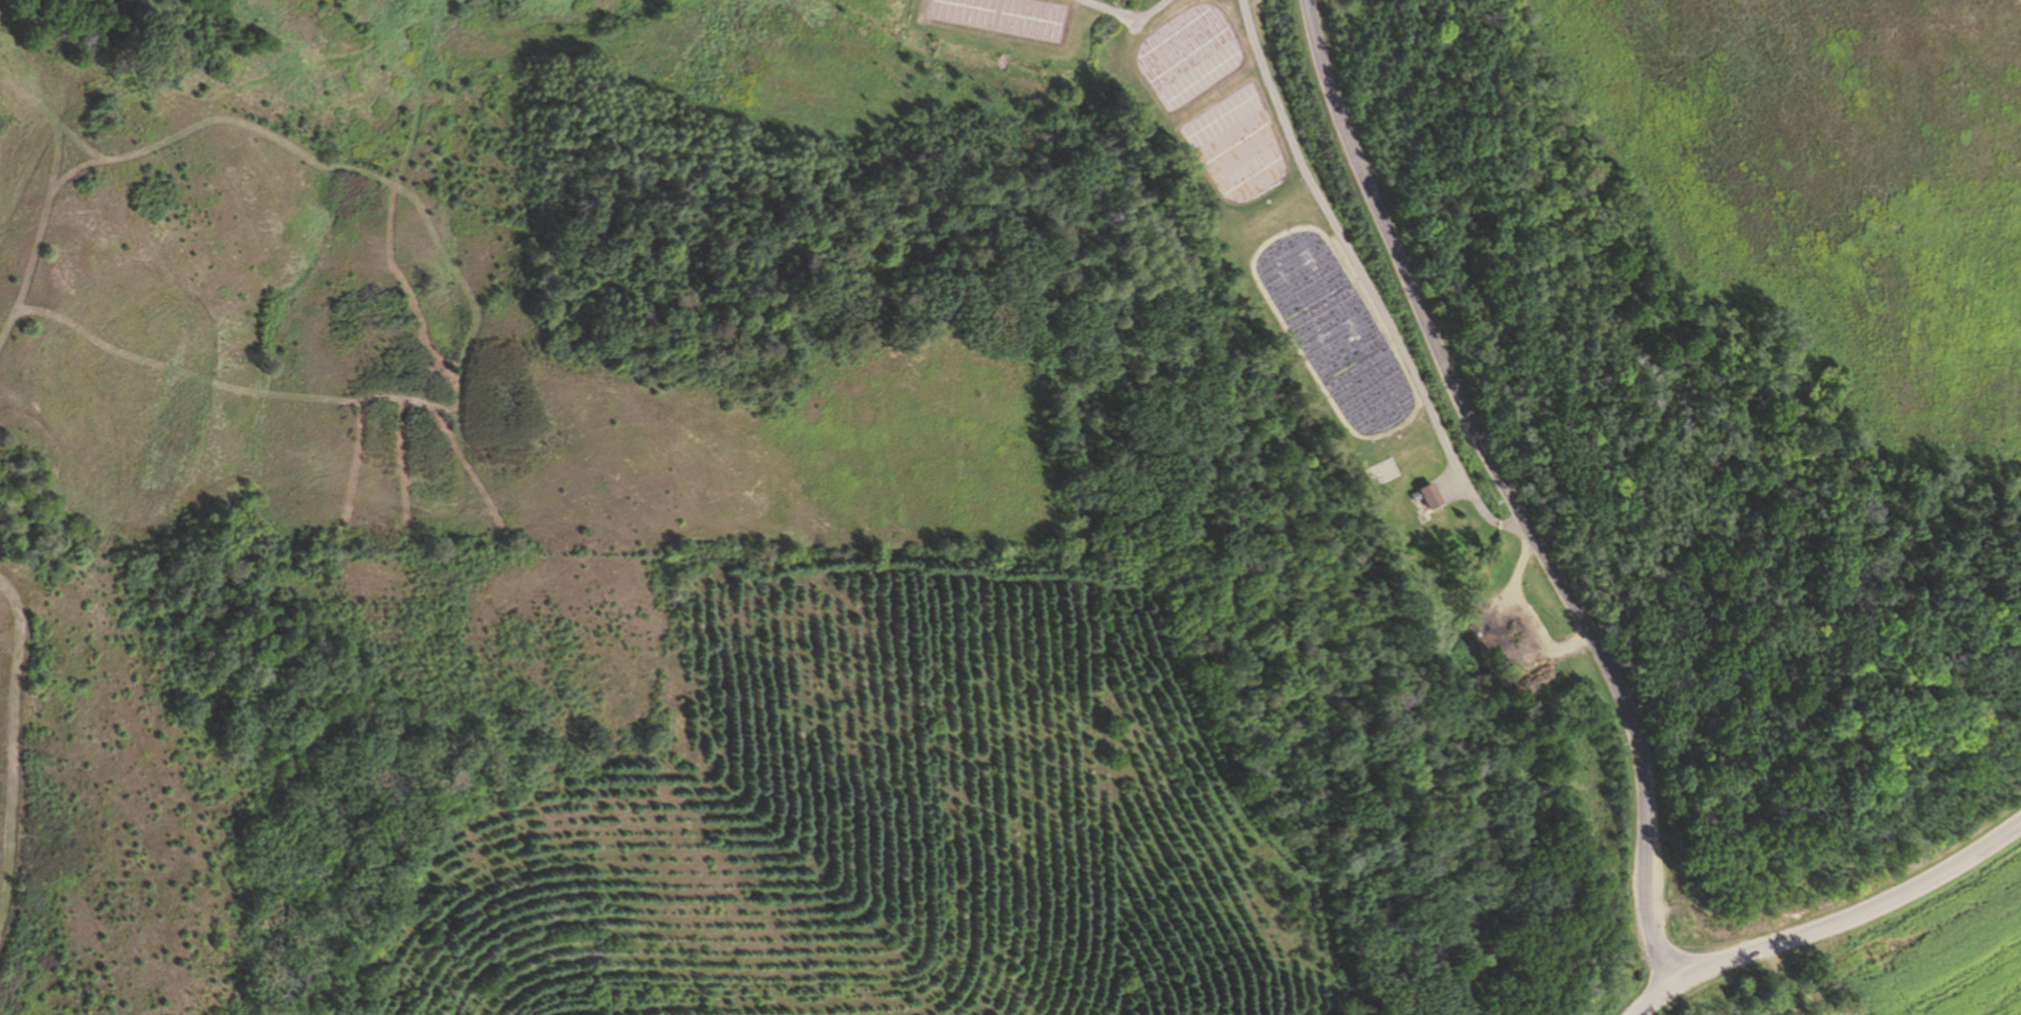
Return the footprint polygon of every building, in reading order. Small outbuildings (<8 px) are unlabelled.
[(1411,410),(1409,394),(1370,311),(1355,313),(1358,333),(1334,336),(1339,372),(1361,369),(1369,352),(1379,350),(1388,372),(1392,393),(1390,394),(1373,397),(1375,412),(1361,419),(1362,425),(1365,431),(1411,410)] [(1423,488),(1433,509),(1447,502),(1437,481),(1423,488)]
